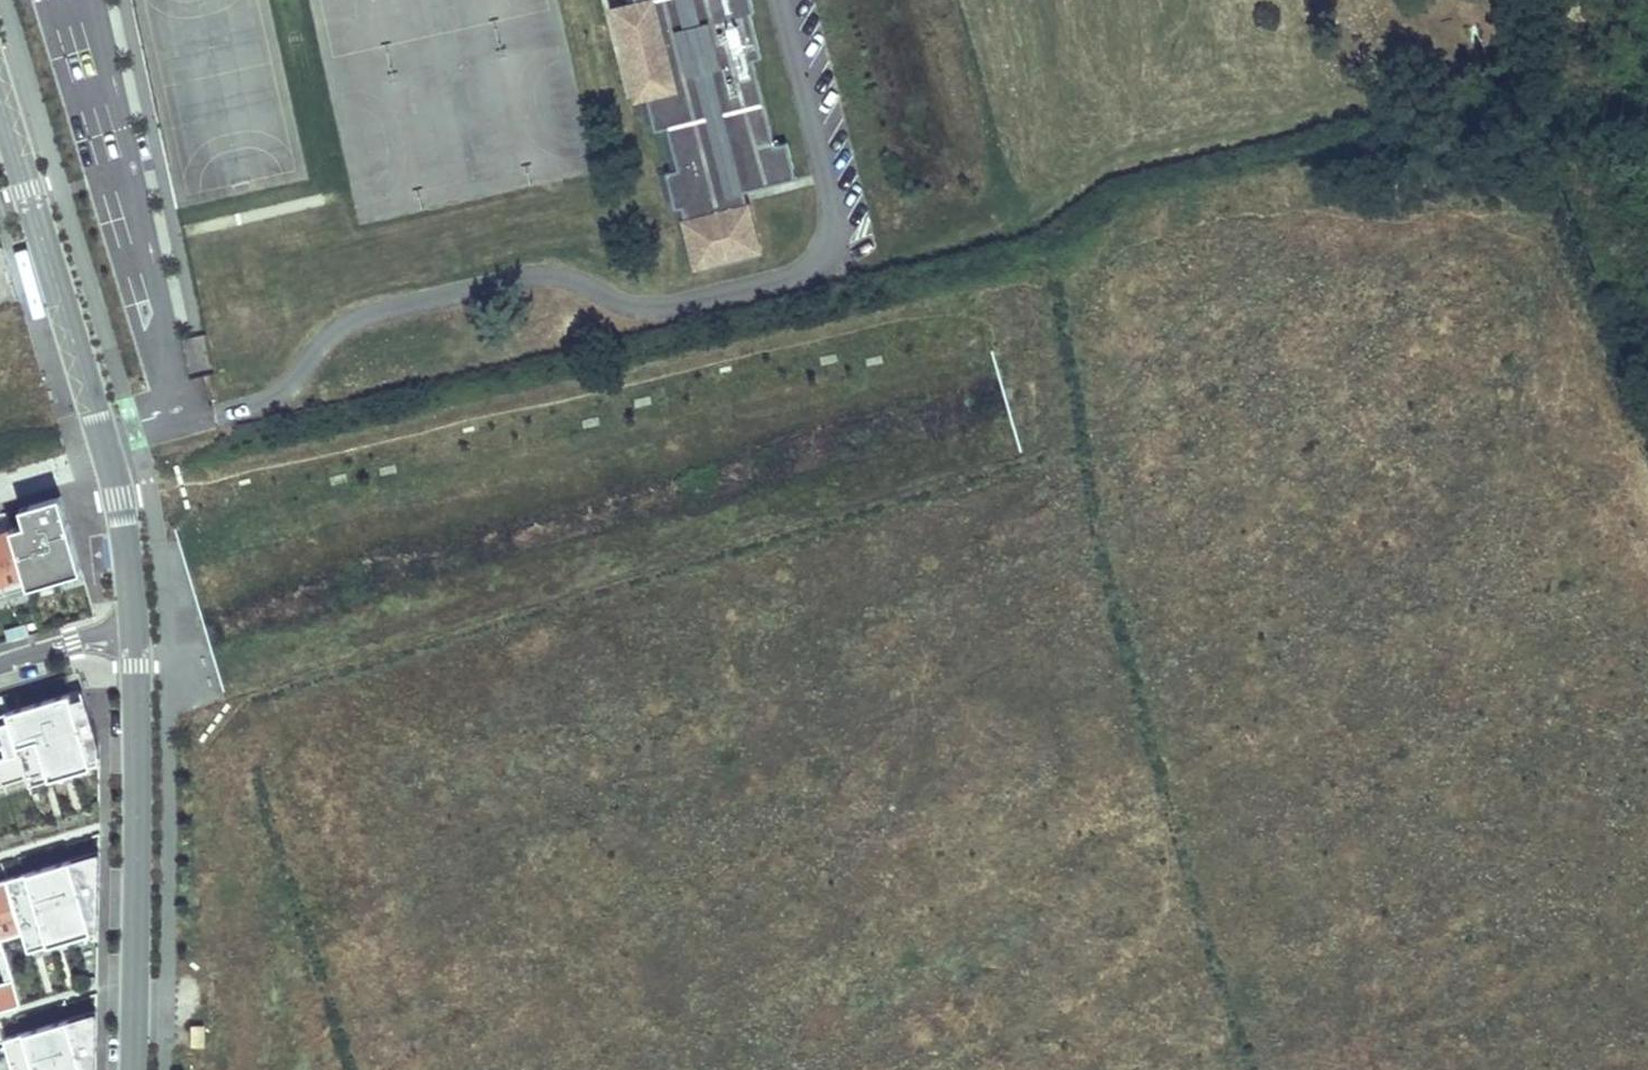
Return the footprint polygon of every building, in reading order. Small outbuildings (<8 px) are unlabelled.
[(625,0),(618,0),(608,2),(630,90),(639,88),(639,86),(642,85),(632,42),(635,41),(625,0)] [(635,41),(632,42),(642,85),(639,86),(639,88),(648,122),(660,119),(670,160),(658,163),(667,199),(674,197),(688,255),(750,240),(735,182),(787,169),(778,133),(766,136),(746,51),(752,49),(742,7),(746,6),(745,0),(625,0),(635,41)] [(77,566),(59,490),(12,500),(17,525),(0,529),(0,583),(77,566)] [(96,771),(83,684),(0,696),(0,786),(96,771)] [(19,1003),(6,950),(105,925),(87,851),(0,873),(0,1008),(19,1003)] [(73,1024),(87,1069),(99,1069),(100,1016),(73,1024)] [(7,1039),(16,1069),(87,1069),(73,1024),(72,1020),(7,1039)] [(207,1024),(192,1023),(192,1046),(206,1046),(207,1024)]
